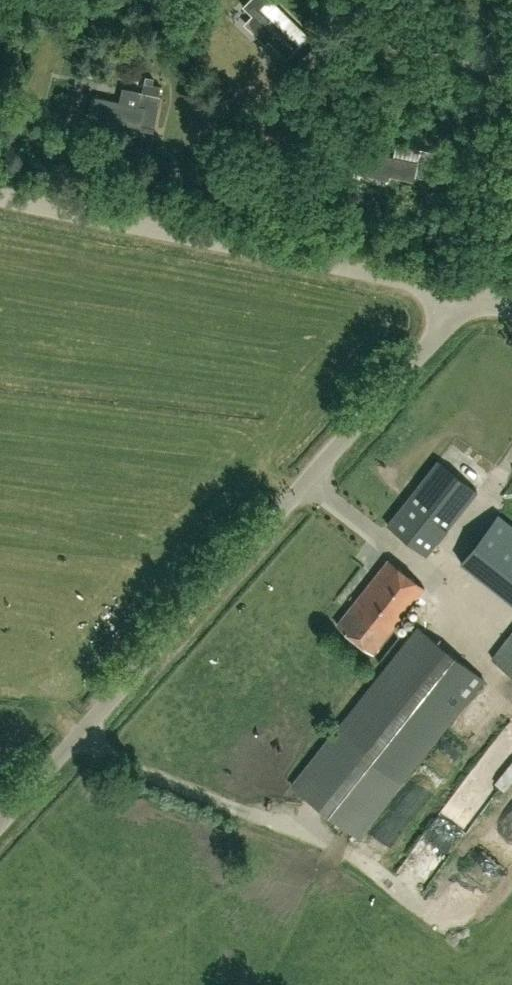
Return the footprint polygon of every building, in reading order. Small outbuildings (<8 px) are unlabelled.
[(261,7),(268,0),(249,0),(243,6),(252,15),(247,19),(286,58),(307,36),(290,18),(281,27),(261,7)] [(161,87),(152,85),(153,78),(146,77),(142,93),(123,89),(120,102),(92,95),(88,113),(153,128),(160,97),(159,97),(161,87)] [(418,163),(353,148),(349,166),(413,181),(418,163)] [(477,491),(438,460),(388,524),(427,554),(477,491)] [(482,601),(511,560),(511,522),(491,507),(443,573),(482,601)] [(388,559),(337,625),(374,653),(424,587),(388,559)] [(417,627),(336,729),(291,787),(357,839),(483,679),(417,627)] [(493,659),(511,674),(511,634),(493,659)] [(438,854),(480,795),(462,782),(421,841),(438,854)]
